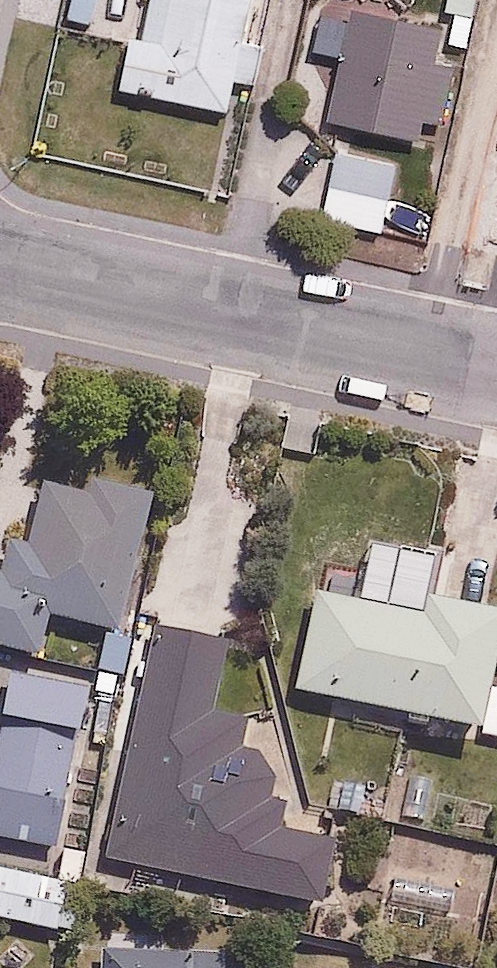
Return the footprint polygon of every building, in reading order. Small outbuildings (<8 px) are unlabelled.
[(132,82),(227,105),(235,74),(254,79),(264,41),(244,36),(252,4),(268,8),(270,0),(153,0),(132,82)] [(440,57),(447,22),(357,5),(336,118),(426,135),(429,119),(442,121),(454,60),(440,57)] [(401,164),(340,148),(331,182),(392,199),(401,164)] [(123,634),(156,501),(54,476),(36,548),(0,539),(0,645),(45,656),(55,618),(123,634)] [(296,684),(496,729),(496,725),(496,605),(322,566),(296,684)] [(115,868),(324,912),(340,837),(293,827),(299,801),(277,796),(285,760),(253,753),(260,723),(223,715),(237,647),(165,631),(115,868)] [(17,672),(0,769),(0,837),(66,849),(95,686),(17,672)] [(0,867),(0,921),(70,935),(81,883),(0,867)] [(89,947),(89,967),(234,967),(234,949),(89,947)]
